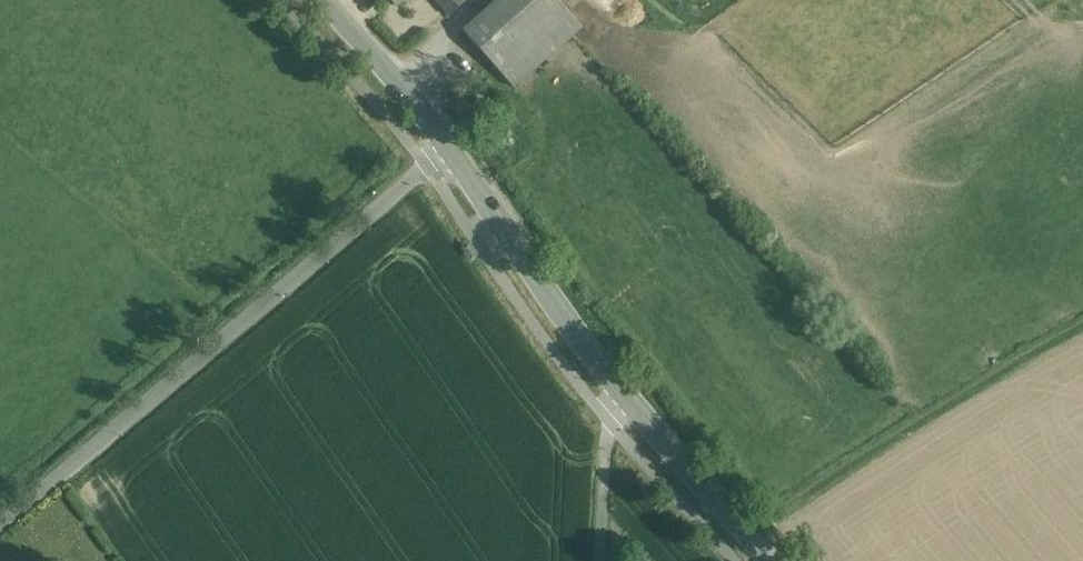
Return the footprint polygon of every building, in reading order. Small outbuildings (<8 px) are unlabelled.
[(464,0),(435,0),(449,16),(465,1),(464,0)] [(465,33),(515,87),(581,27),(556,0),(501,0),(465,33)]
